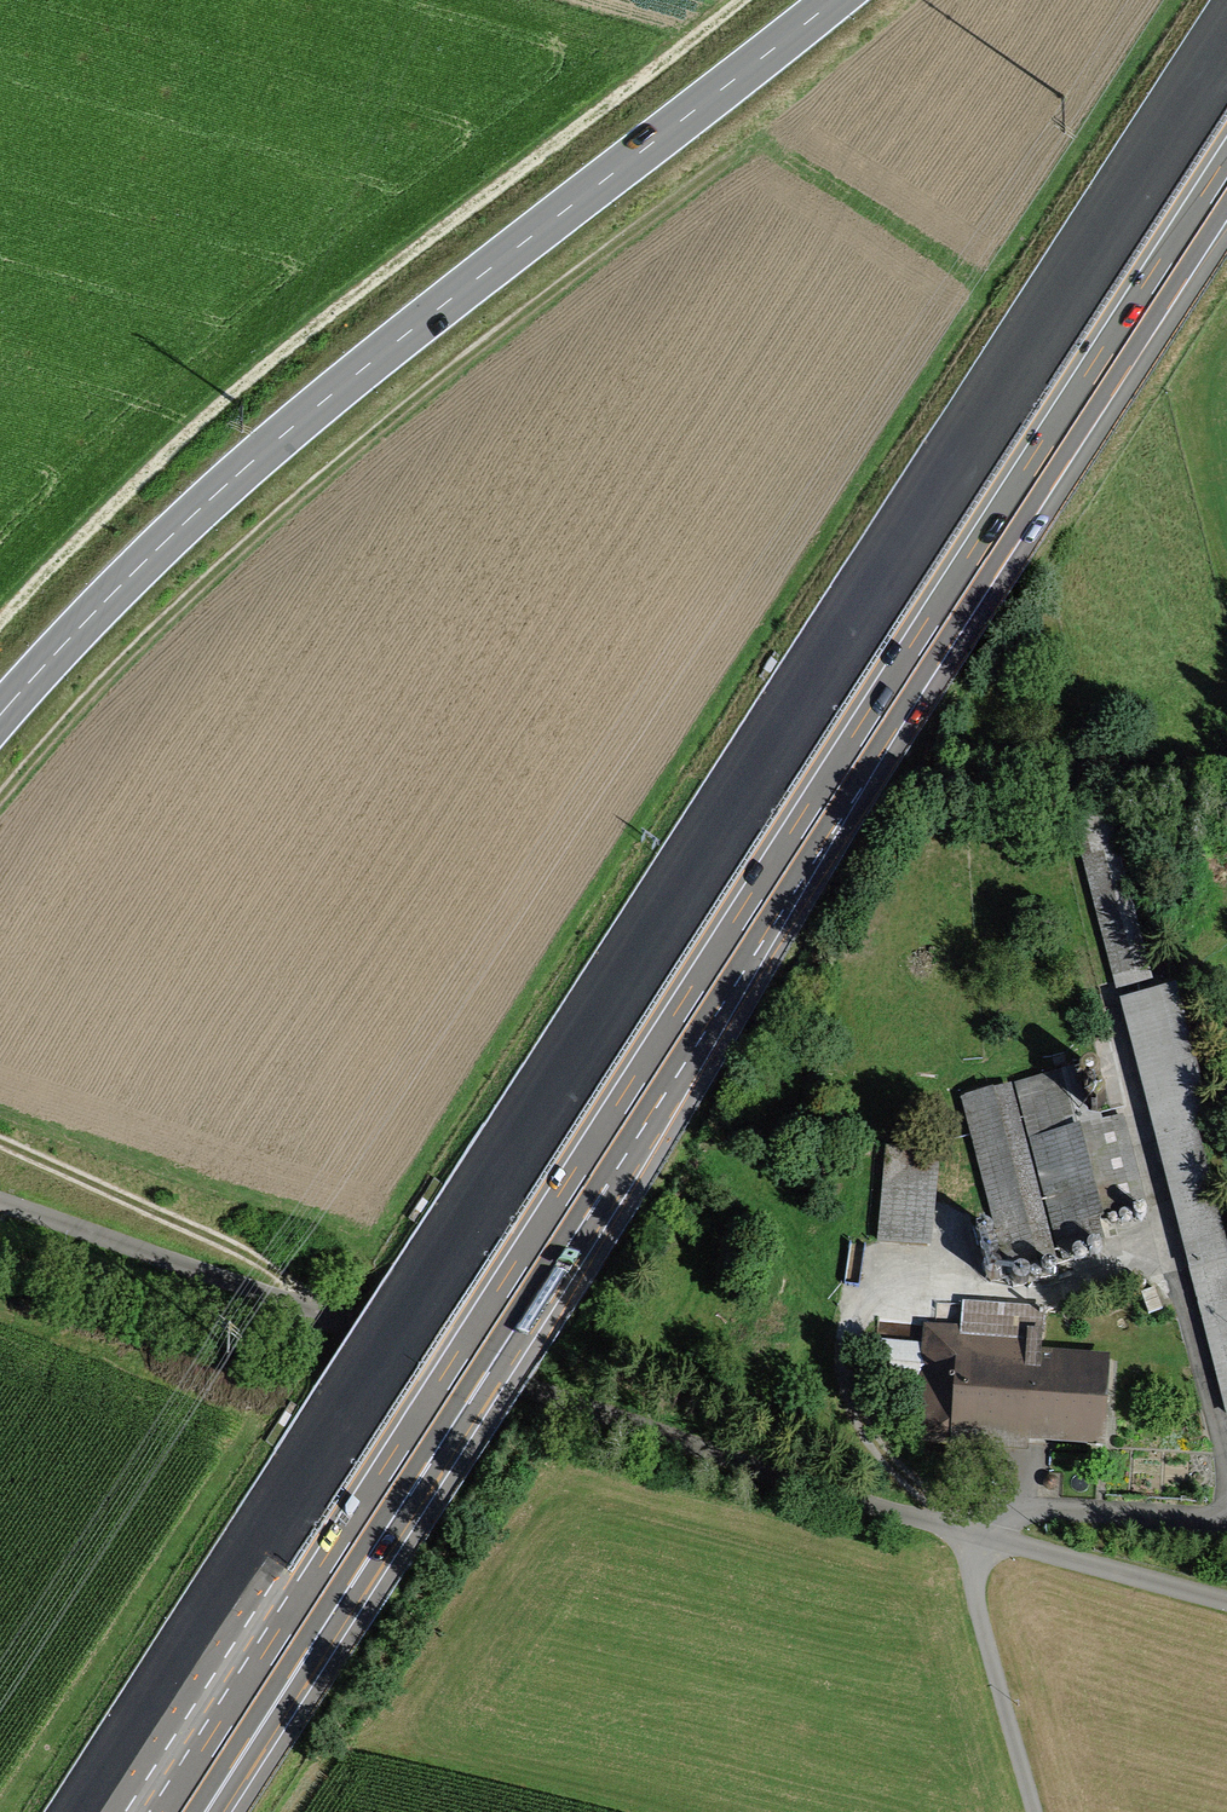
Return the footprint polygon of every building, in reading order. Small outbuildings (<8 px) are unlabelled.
[(1116,988),(1149,980),(1101,800),(1068,809),(1116,988)] [(1119,1007),(1226,1407),(1226,1257),(1193,1130),(1209,1126),(1173,993),(1119,1007)] [(1072,1074),(963,1104),(1007,1265),(1078,1246),(1072,1225),(1140,1206),(1118,1124),(1088,1132),(1072,1074)] [(873,1237),(926,1243),(936,1155),(883,1150),(873,1237)] [(924,1437),(1104,1446),(1108,1365),(1035,1361),(1037,1316),(969,1312),(968,1333),(930,1331),(924,1437)]
